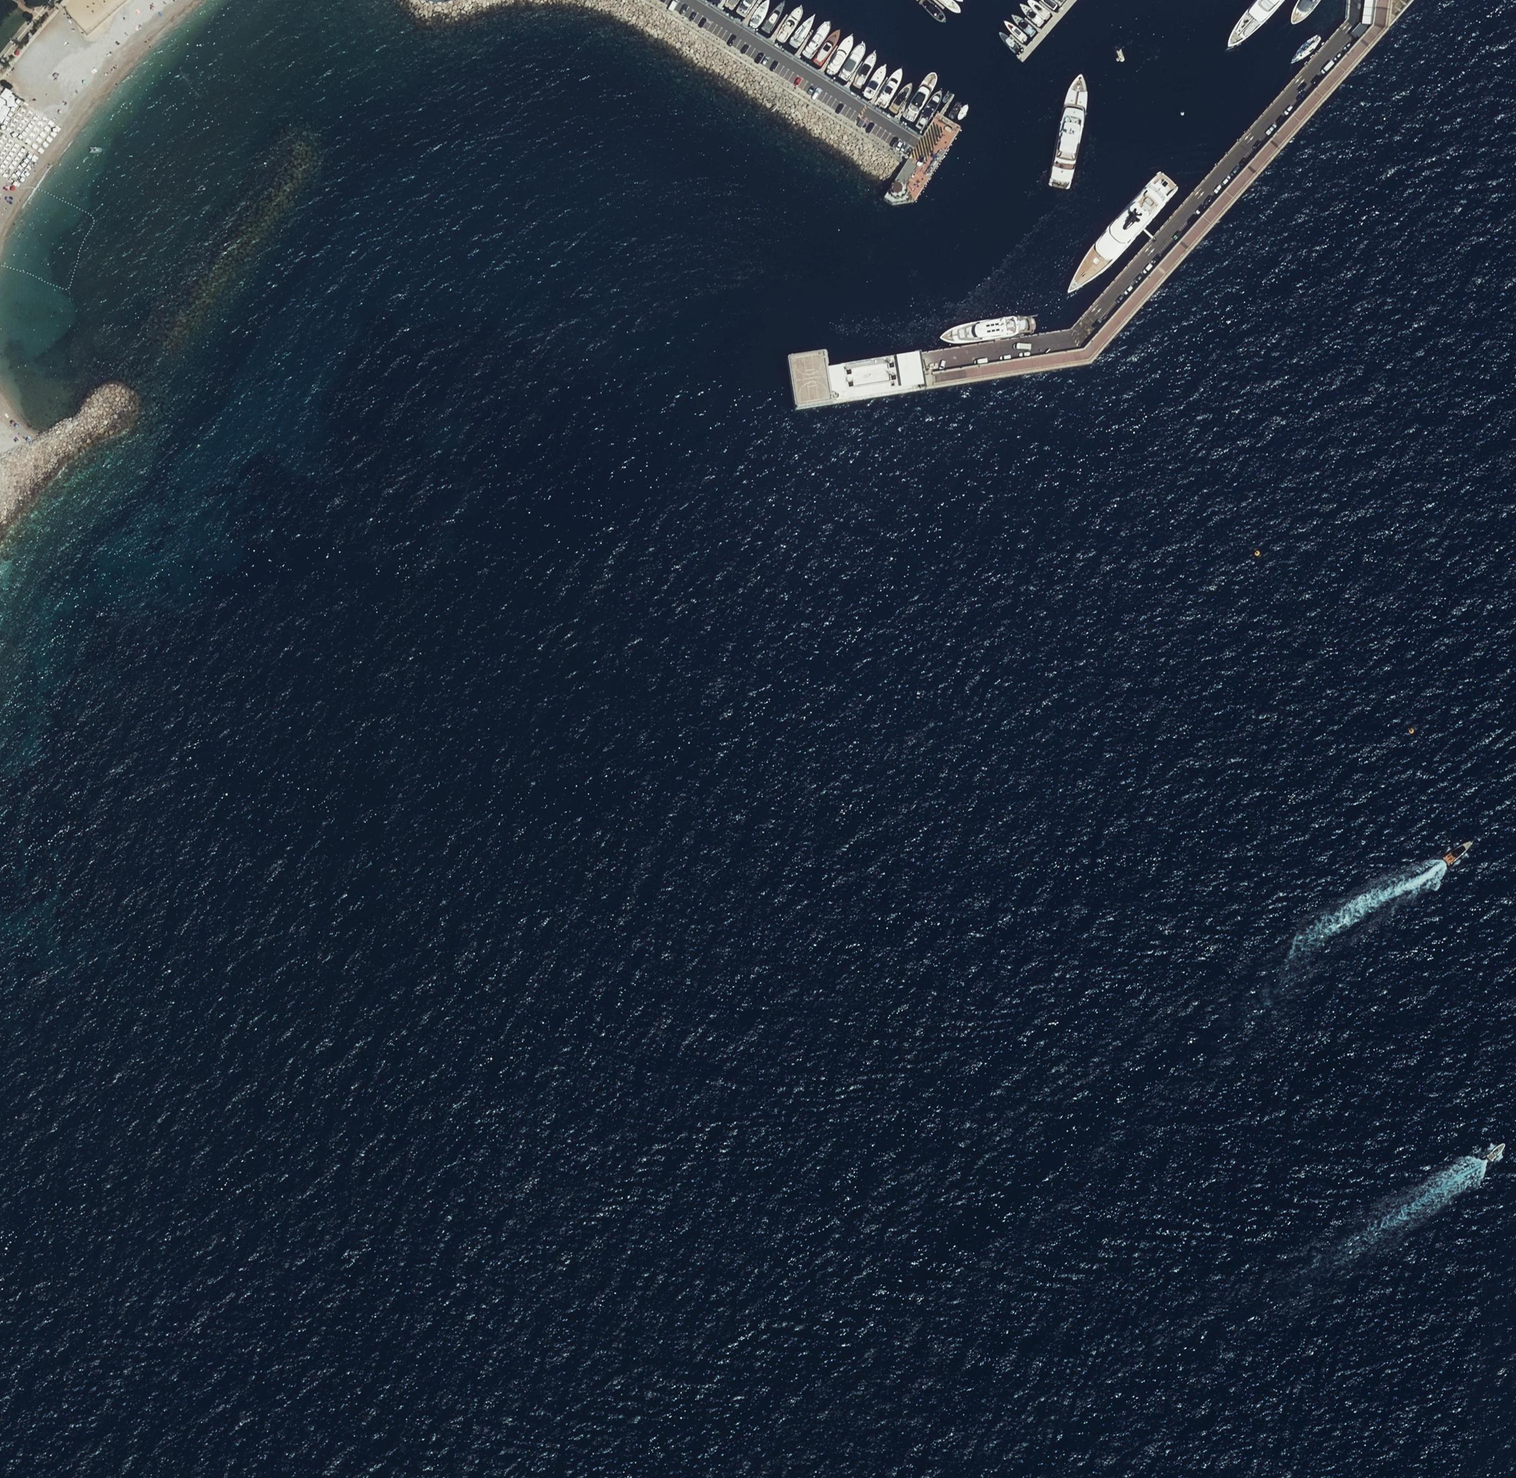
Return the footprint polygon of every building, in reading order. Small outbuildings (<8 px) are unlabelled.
[(1091,365),(1389,31),(1393,0),(1376,0),(1373,27),(1084,353),(929,377),(928,368),(924,368),(922,355),(827,371),(825,358),(824,357),(823,356),(787,362),(795,414),(1091,365)] [(908,162),(895,183),(884,200),(894,206),(910,203),(909,194),(906,195),(906,191),(905,189),(916,170),(911,164),(908,162)]
